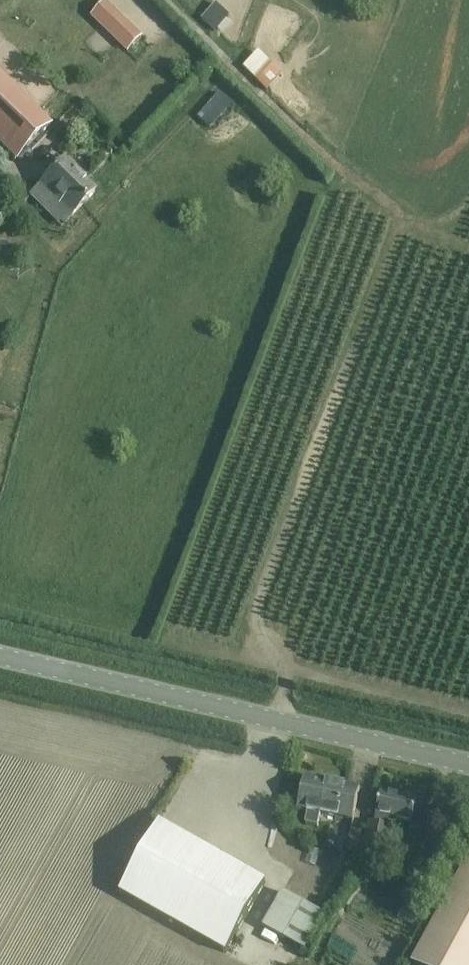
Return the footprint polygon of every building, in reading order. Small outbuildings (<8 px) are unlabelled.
[(143,37),(106,2),(91,17),(128,52),(143,37)] [(230,17),(216,4),(201,19),(215,33),(230,17)] [(244,67),(267,90),(282,75),(259,52),(244,67)] [(50,125),(0,75),(0,146),(15,160),(50,125)] [(210,128),(231,104),(220,94),(199,118),(210,128)] [(73,216),(96,192),(64,160),(41,184),(73,216)] [(304,778),(297,810),(308,813),(306,826),(318,828),(321,815),(353,822),(360,790),(304,778)] [(383,795),(376,826),(373,825),(367,851),(390,855),(397,821),(414,824),(413,829),(426,832),(431,808),(418,805),(418,802),(383,795)] [(265,883),(160,823),(120,894),(226,953),(265,883)] [(358,853),(362,829),(351,827),(346,851),(358,853)] [(412,964),(468,964),(468,860),(412,964)] [(325,917),(304,905),(283,893),(263,929),(305,952),(325,917)]
